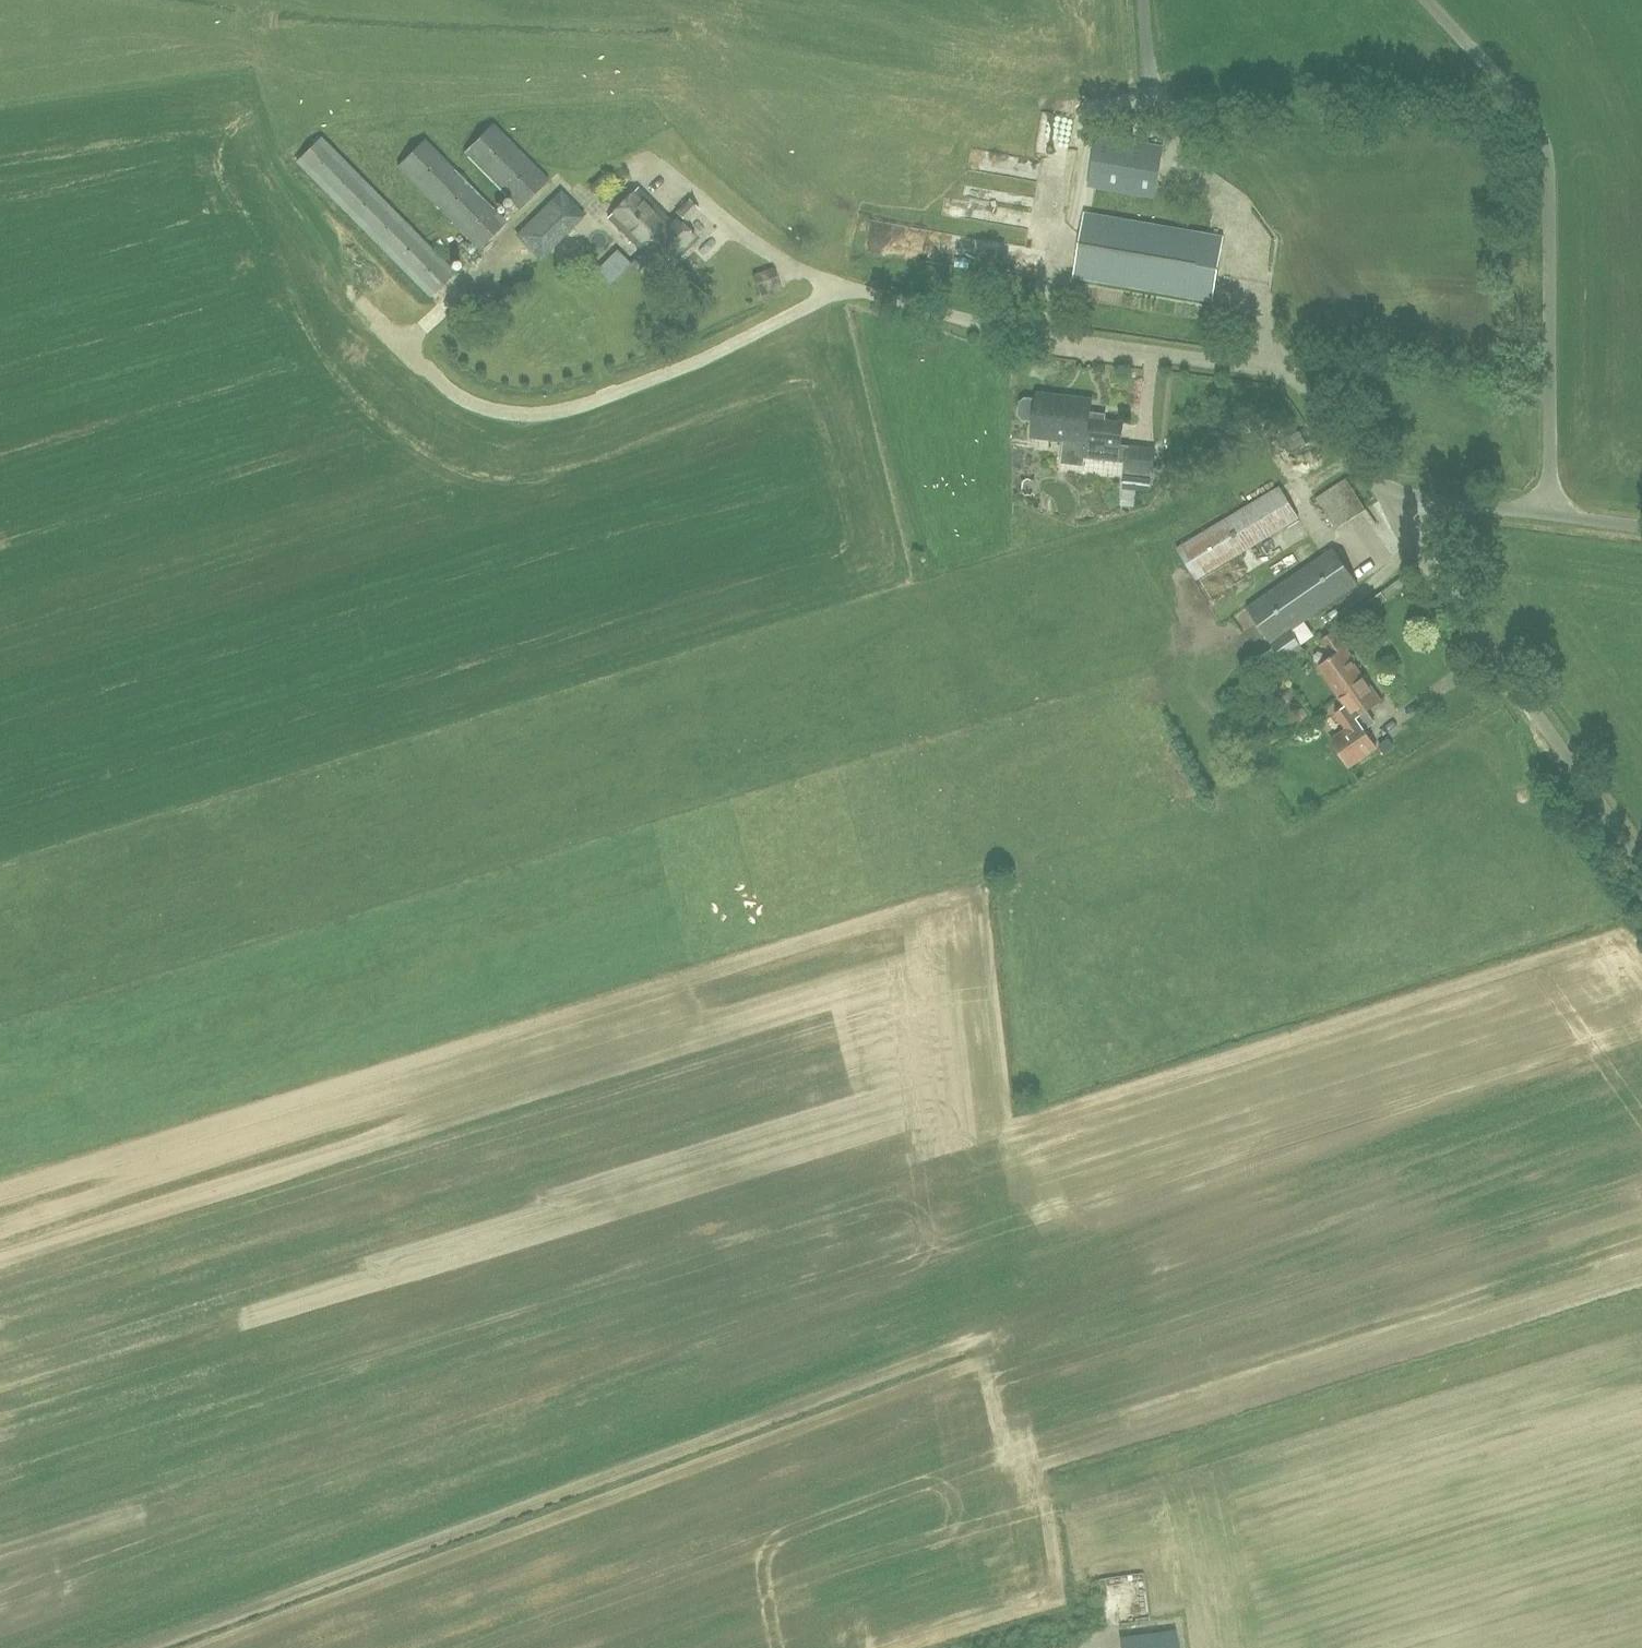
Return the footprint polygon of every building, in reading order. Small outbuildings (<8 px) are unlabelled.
[(521,209),(549,181),(494,125),(465,153),(521,209)] [(1155,198),(1164,146),(1098,135),(1089,186),(1155,198)] [(432,298),(455,275),(321,139),(298,162),(432,298)] [(481,249),(507,224),(425,141),(399,167),(481,249)] [(606,195),(618,187),(604,168),(592,177),(606,195)] [(671,223),(636,189),(607,220),(642,253),(638,258),(657,276),(694,237),(675,219),(671,223)] [(541,259),(585,216),(561,191),(516,234),(541,259)] [(676,211),(688,222),(695,214),(701,208),(689,197),(676,211)] [(1212,302),(1224,237),(1086,213),(1074,277),(1212,302)] [(611,283),(630,264),(617,252),(599,271),(611,283)] [(740,260),(734,271),(761,285),(770,269),(755,261),(752,267),(740,260)] [(1085,457),(1090,413),(1092,400),(1067,397),(1067,401),(1037,398),(1037,400),(1026,398),(1021,402),(1020,414),(1024,419),(1034,420),(1032,436),(1069,441),(1067,455),(1085,457)] [(1085,457),(1127,461),(1126,471),(1153,474),(1155,450),(1120,446),(1123,423),(1105,421),(1105,415),(1090,413),(1085,457)] [(1334,526),(1364,507),(1346,479),(1316,499),(1334,526)] [(1196,580),(1299,518),(1280,488),(1177,550),(1196,580)] [(1284,662),(1303,648),(1291,631),(1359,583),(1334,547),(1248,608),(1272,642),(1271,643),(1284,662)] [(1365,680),(1364,679),(1353,663),(1355,661),(1335,632),(1323,641),(1335,657),(1320,668),(1341,697),(1365,680)] [(1365,680),(1341,697),(1348,707),(1338,714),(1349,730),(1333,741),(1353,768),(1379,749),(1365,728),(1373,722),(1366,713),(1382,702),(1366,678),(1364,679),(1365,680)] [(1176,1631),(1122,1638),(1123,1647),(1178,1647),(1176,1631)]
